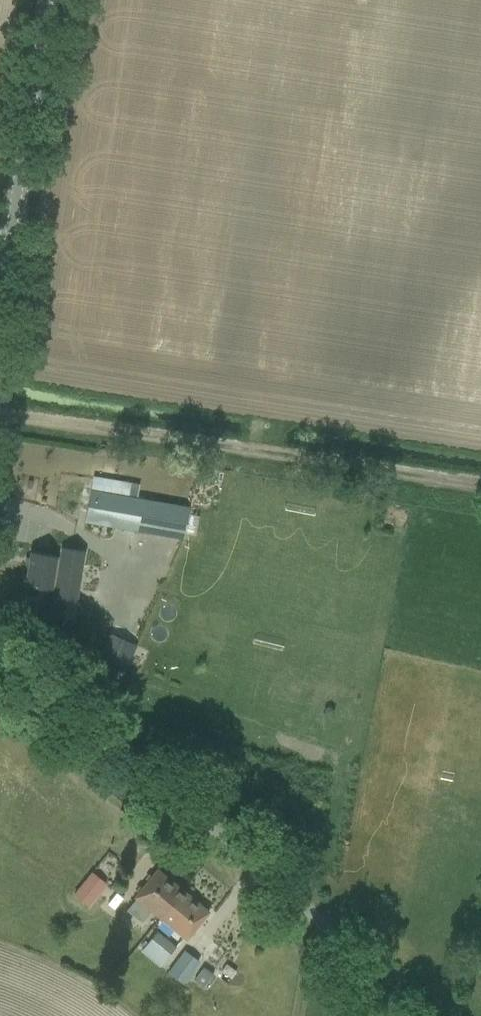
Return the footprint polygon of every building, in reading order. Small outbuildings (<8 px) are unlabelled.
[(85,522),(185,539),(191,507),(91,490),(85,522)] [(26,584),(67,591),(67,590),(70,570),(86,573),(88,562),(32,552),(26,584)] [(100,655),(127,667),(137,645),(109,633),(100,655)] [(134,897),(160,918),(183,890),(157,869),(134,897)] [(90,876),(78,898),(91,905),(103,883),(90,876)] [(160,918),(186,939),(209,911),(183,890),(160,918)] [(142,952),(160,966),(175,946),(157,933),(142,952)] [(173,968),(187,977),(197,962),(183,952),(173,968)] [(203,967),(194,979),(205,986),(213,974),(203,967)]
